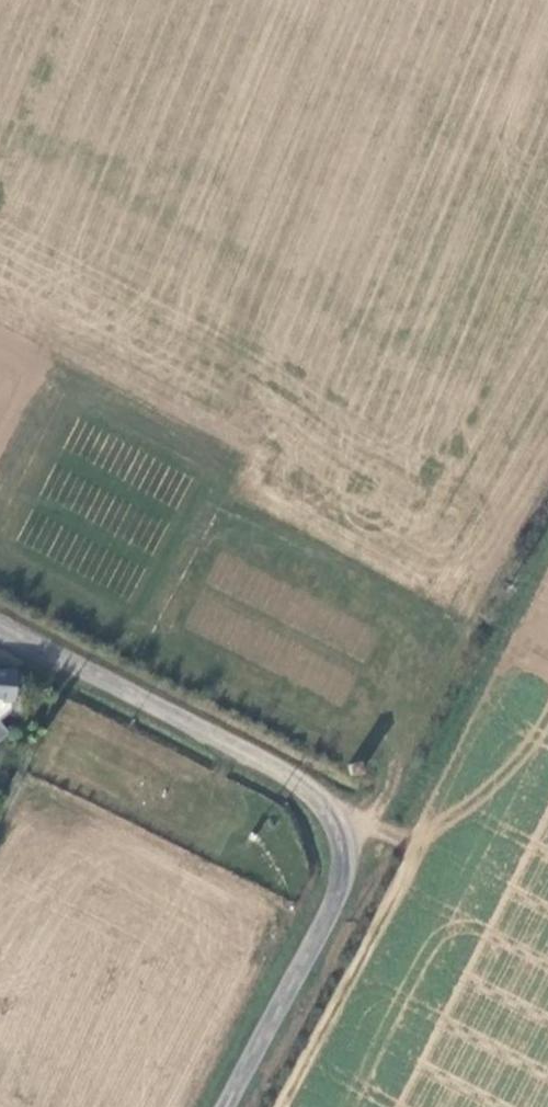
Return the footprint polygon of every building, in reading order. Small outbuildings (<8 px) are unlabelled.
[(5,714),(6,705),(8,705),(11,677),(0,676),(0,718),(5,714)] [(360,768),(359,762),(346,764),(348,777),(361,775),(360,768)]
